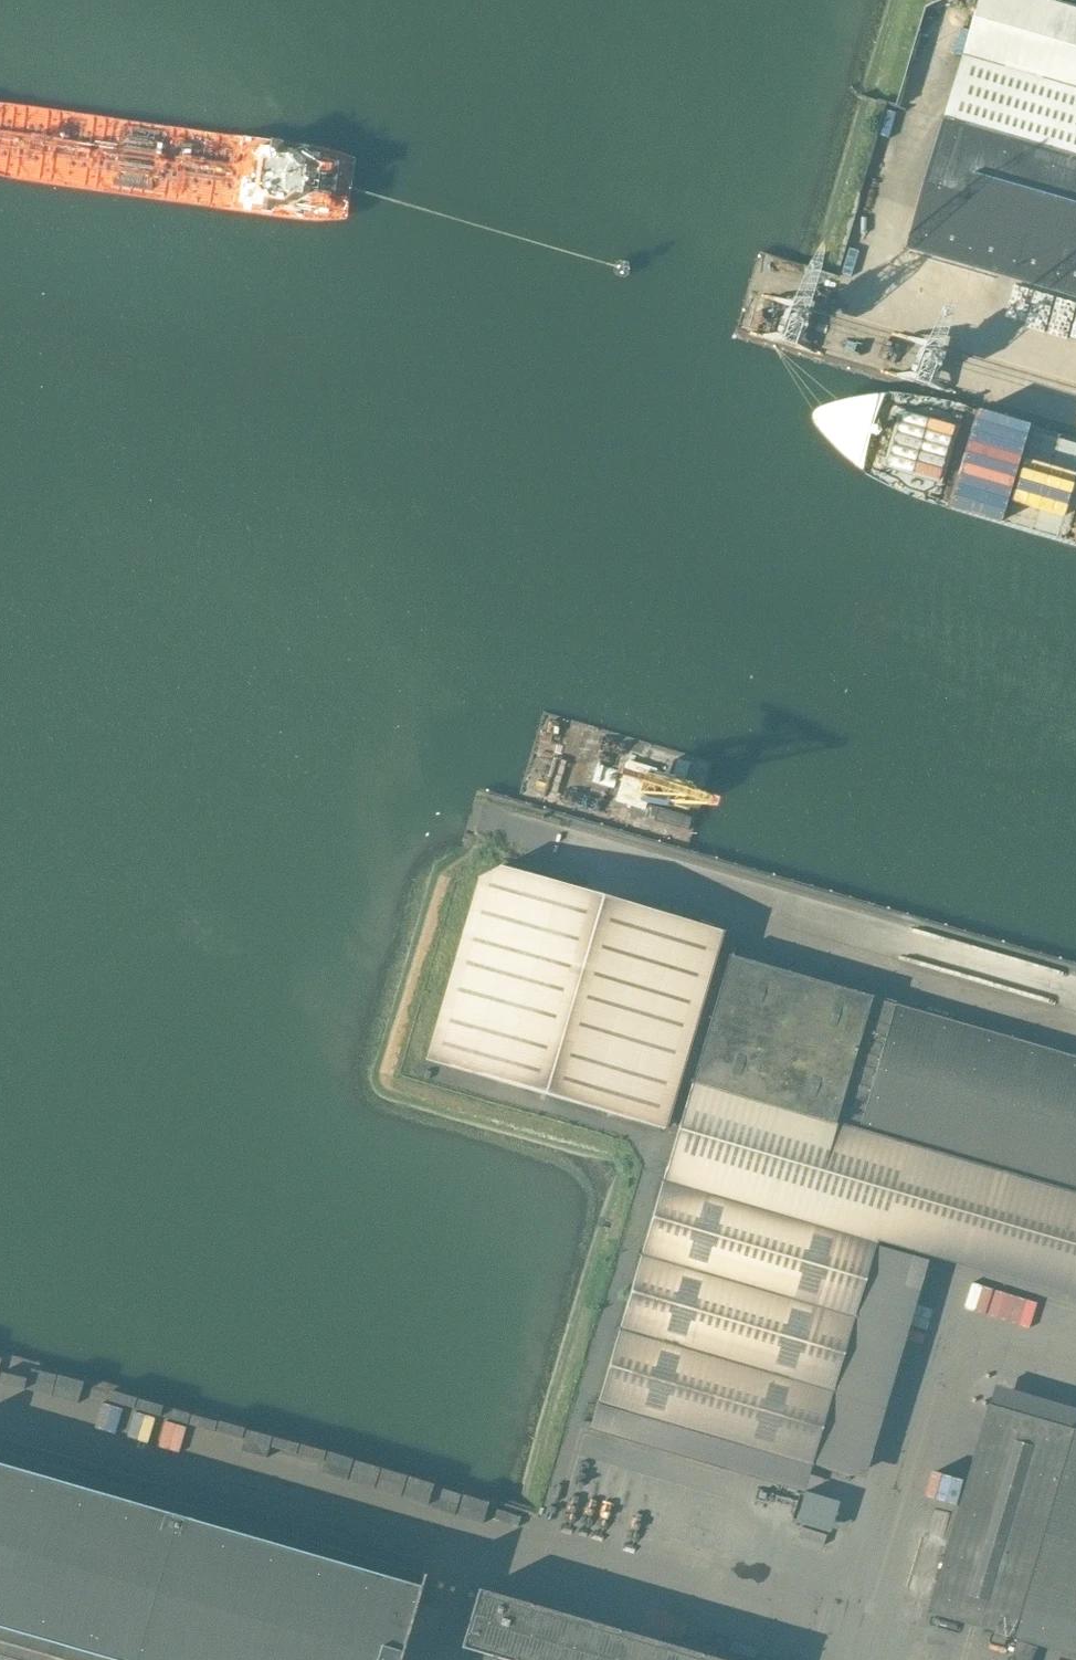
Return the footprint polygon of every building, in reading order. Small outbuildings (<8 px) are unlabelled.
[(965,57),(1075,89),(1075,8),(1050,0),(982,0),(965,57)] [(946,121),(909,249),(1075,298),(1075,159),(946,121)] [(422,1059),(663,1130),(722,931),(496,864),(477,874),(422,1059)] [(735,958),(728,956),(691,1083),(1075,1196),(1075,1058),(735,958)] [(877,1240),(1075,1299),(1075,1196),(691,1083),(597,1401),(811,1464),(877,1240)] [(992,1405),(931,1613),(1075,1656),(1075,1430),(992,1405)] [(9,1659),(421,1659),(425,1648),(404,1642),(427,1562),(0,1437),(0,1657),(9,1659)] [(654,1516),(675,1527),(685,1508),(700,1516),(704,1508),(689,1500),(691,1495),(701,1500),(703,1497),(677,1484),(668,1500),(664,1497),(654,1516)] [(830,1534),(839,1502),(805,1492),(796,1524),(830,1534)] [(477,1592),(461,1647),(505,1659),(710,1659),(477,1592)]
